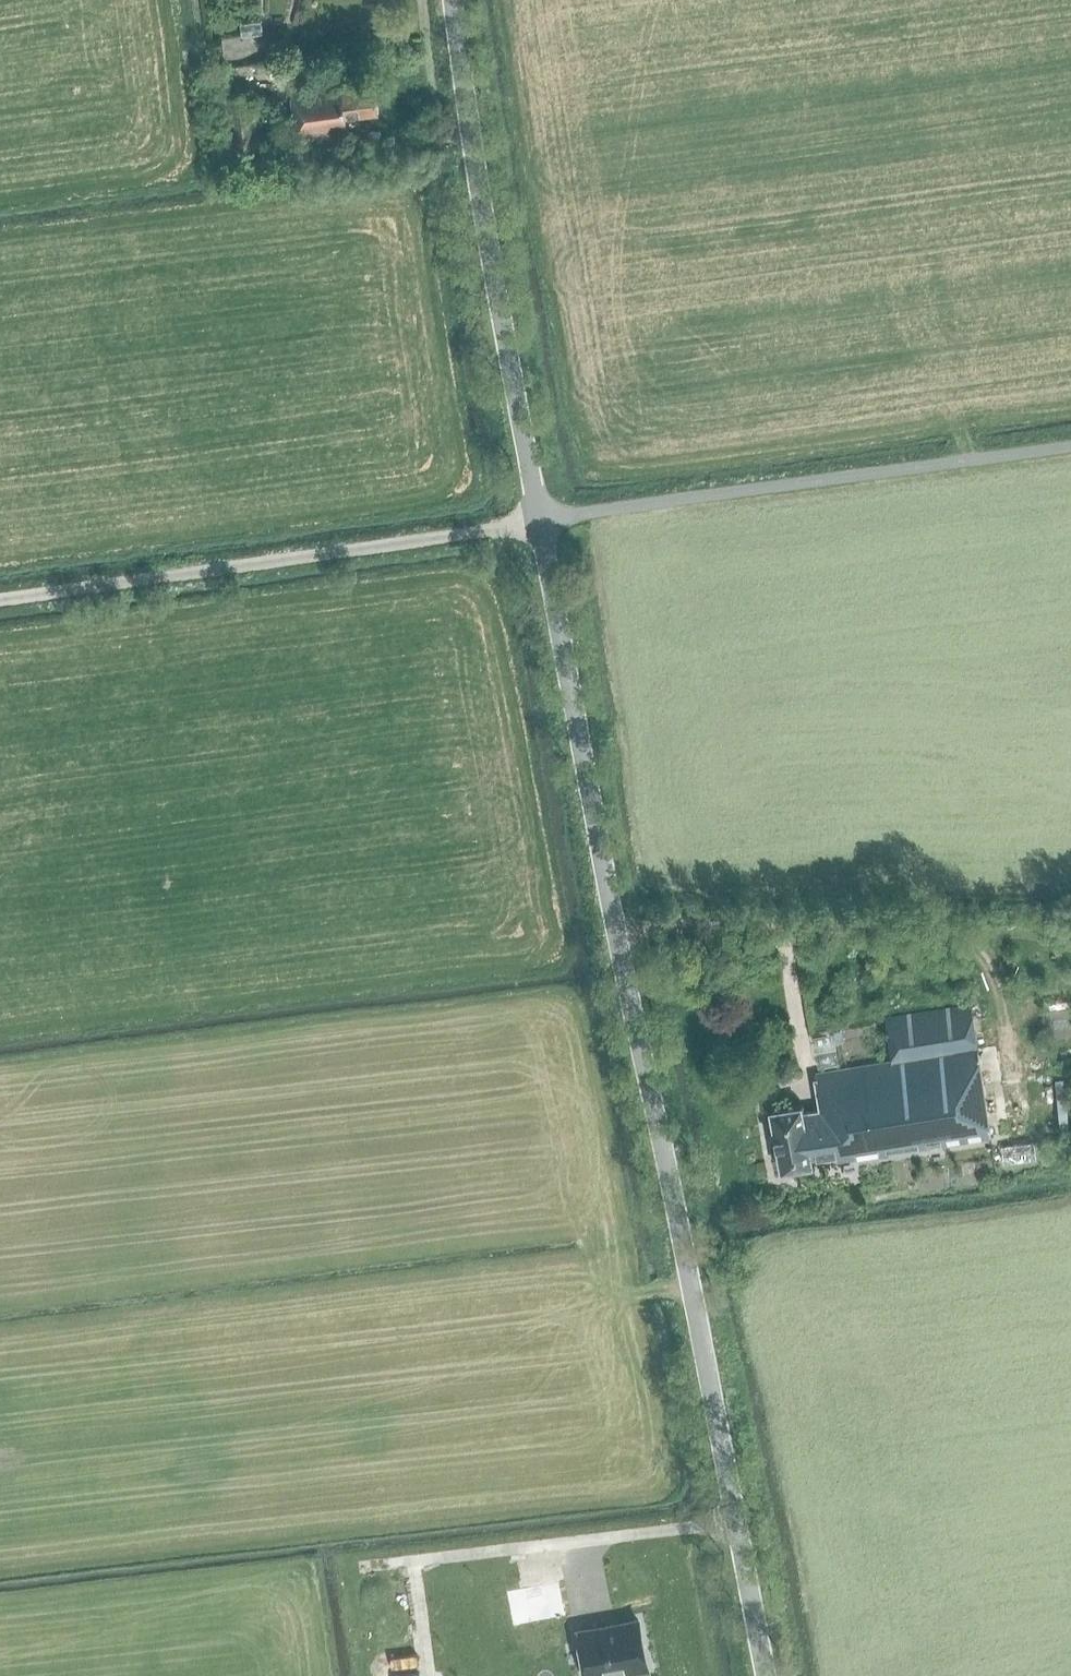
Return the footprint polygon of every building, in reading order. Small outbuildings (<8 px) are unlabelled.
[(346,85),(346,80),(289,88),(297,142),(347,135),(345,118),(378,114),(373,81),(346,85)] [(258,145),(249,92),(215,97),(223,150),(258,145)] [(991,1138),(970,1005),(884,1018),(891,1061),(813,1073),(819,1110),(802,1112),(801,1105),(770,1110),(780,1169),(812,1164),(811,1160),(836,1156),(837,1162),(991,1138)] [(573,1606),(520,1612),(525,1651),(577,1644),(573,1606)] [(587,1647),(591,1675),(653,1675),(648,1640),(587,1647)] [(420,1651),(391,1652),(391,1675),(421,1675),(420,1651)]
